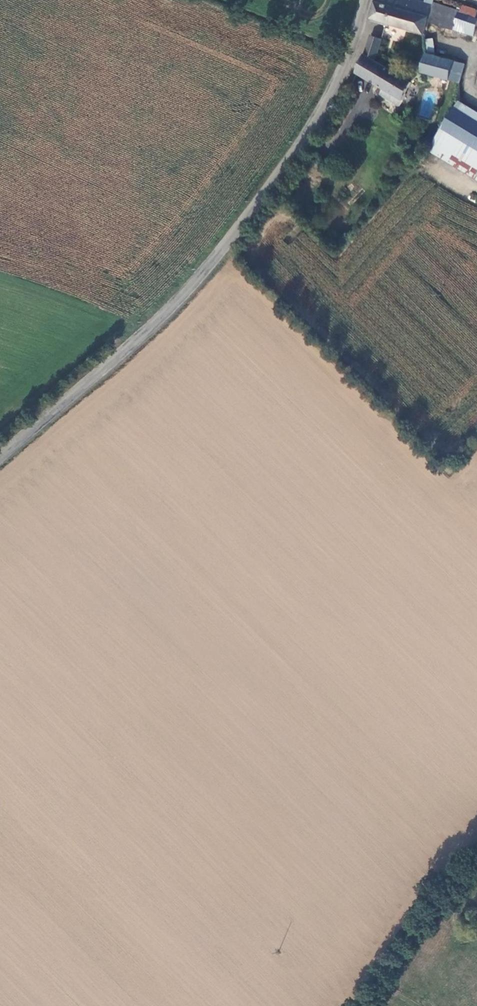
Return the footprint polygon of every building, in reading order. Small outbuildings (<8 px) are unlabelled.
[(414,0),(379,0),(373,19),(425,34),(429,23),(455,30),(457,25),(462,26),(461,31),(475,35),(476,29),(476,19),(460,14),(460,11),(433,4),(433,5),(414,0)] [(406,101),(413,83),(376,60),(378,54),(383,42),(372,38),(367,57),(358,73),(406,101)] [(434,39),(425,38),(424,52),(433,53),(434,39)] [(424,71),(462,82),(467,65),(428,54),(424,71)] [(459,103),(456,109),(476,122),(476,113),(459,103)] [(456,109),(445,129),(476,147),(476,122),(456,109)] [(437,144),(432,154),(476,180),(476,147),(445,129),(437,144)]
